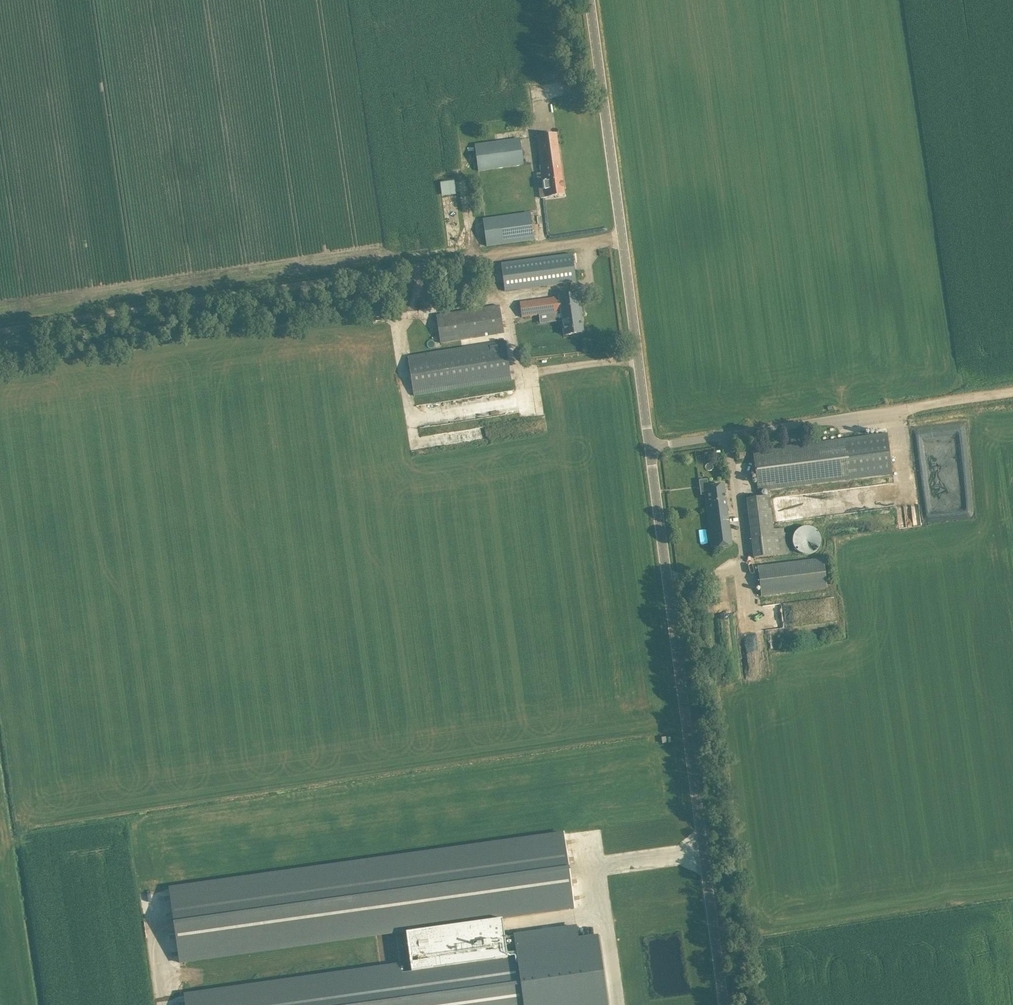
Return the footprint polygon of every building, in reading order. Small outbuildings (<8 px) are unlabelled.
[(557,133),(537,136),(544,191),(548,191),(549,198),(566,195),(557,133)] [(524,165),(521,138),(475,145),(478,171),(524,165)] [(457,174),(443,174),(444,199),(458,199),(457,174)] [(530,212),(483,219),(487,246),(534,240),(530,212)] [(576,281),(573,254),(501,263),(504,291),(576,281)] [(581,319),(578,294),(568,295),(521,301),(522,313),(523,316),(551,313),(562,312),(563,322),(565,335),(573,334),(582,333),(581,320),(581,319)] [(442,343),(460,340),(461,343),(461,345),(474,343),(473,338),(504,333),(500,305),(437,315),(442,343)] [(505,340),(462,347),(410,356),(408,356),(414,396),(442,391),(512,380),(506,343),(505,340)] [(524,409),(524,394),(510,393),(509,408),(524,409)] [(919,440),(942,438),(941,431),(918,433),(919,440)] [(889,434),(754,451),(758,491),(822,484),(894,475),(889,434)] [(705,494),(712,548),(732,545),(724,485),(707,487),(708,494),(705,494)] [(755,559),(787,555),(789,554),(786,533),(784,533),(783,529),(773,531),(769,497),(747,499),(755,559)] [(891,542),(888,517),(799,528),(802,553),(891,542)] [(762,597),(828,588),(824,559),(758,568),(762,597)] [(575,905),(564,832),(169,887),(179,960),(575,905)] [(505,938),(502,919),(406,932),(412,972),(508,959),(505,938)] [(585,936),(596,934),(594,925),(583,927),(585,936)] [(577,926),(514,934),(518,958),(185,1004),(608,1004),(599,935),(579,938),(577,926)] [(628,960),(637,959),(635,947),(626,948),(628,960)]
